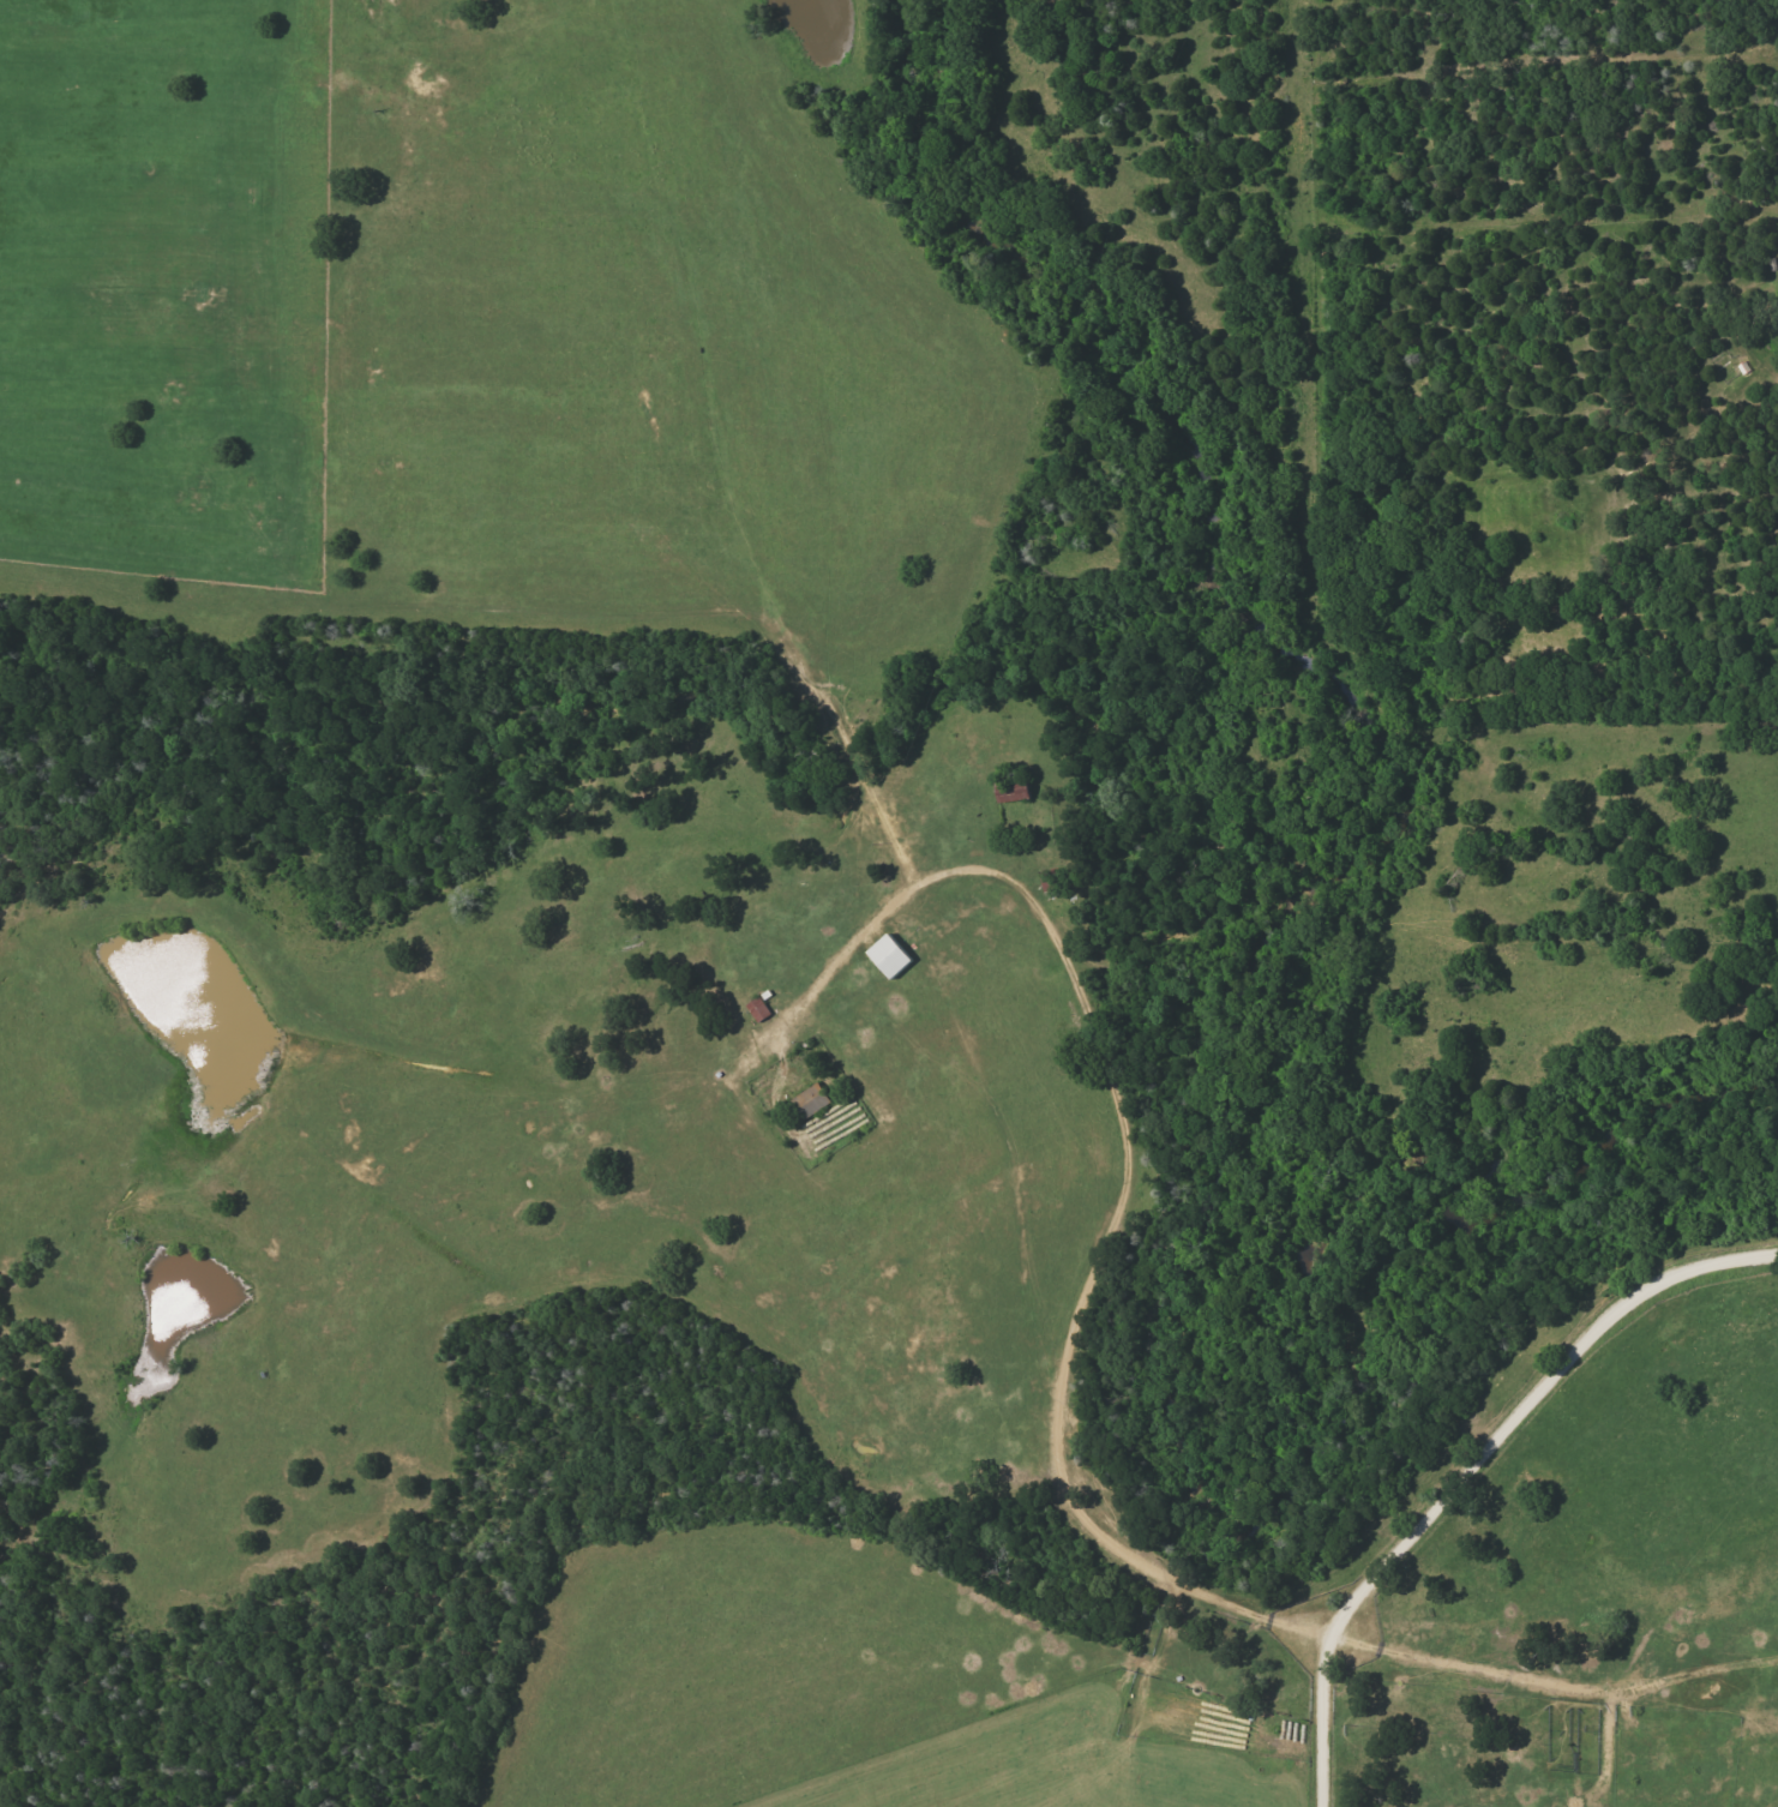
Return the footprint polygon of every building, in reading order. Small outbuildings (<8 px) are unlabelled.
[(887,980),(907,961),(882,934),(862,953),(887,980)] [(828,1102),(815,1082),(789,1099),(803,1119),(828,1102)]
